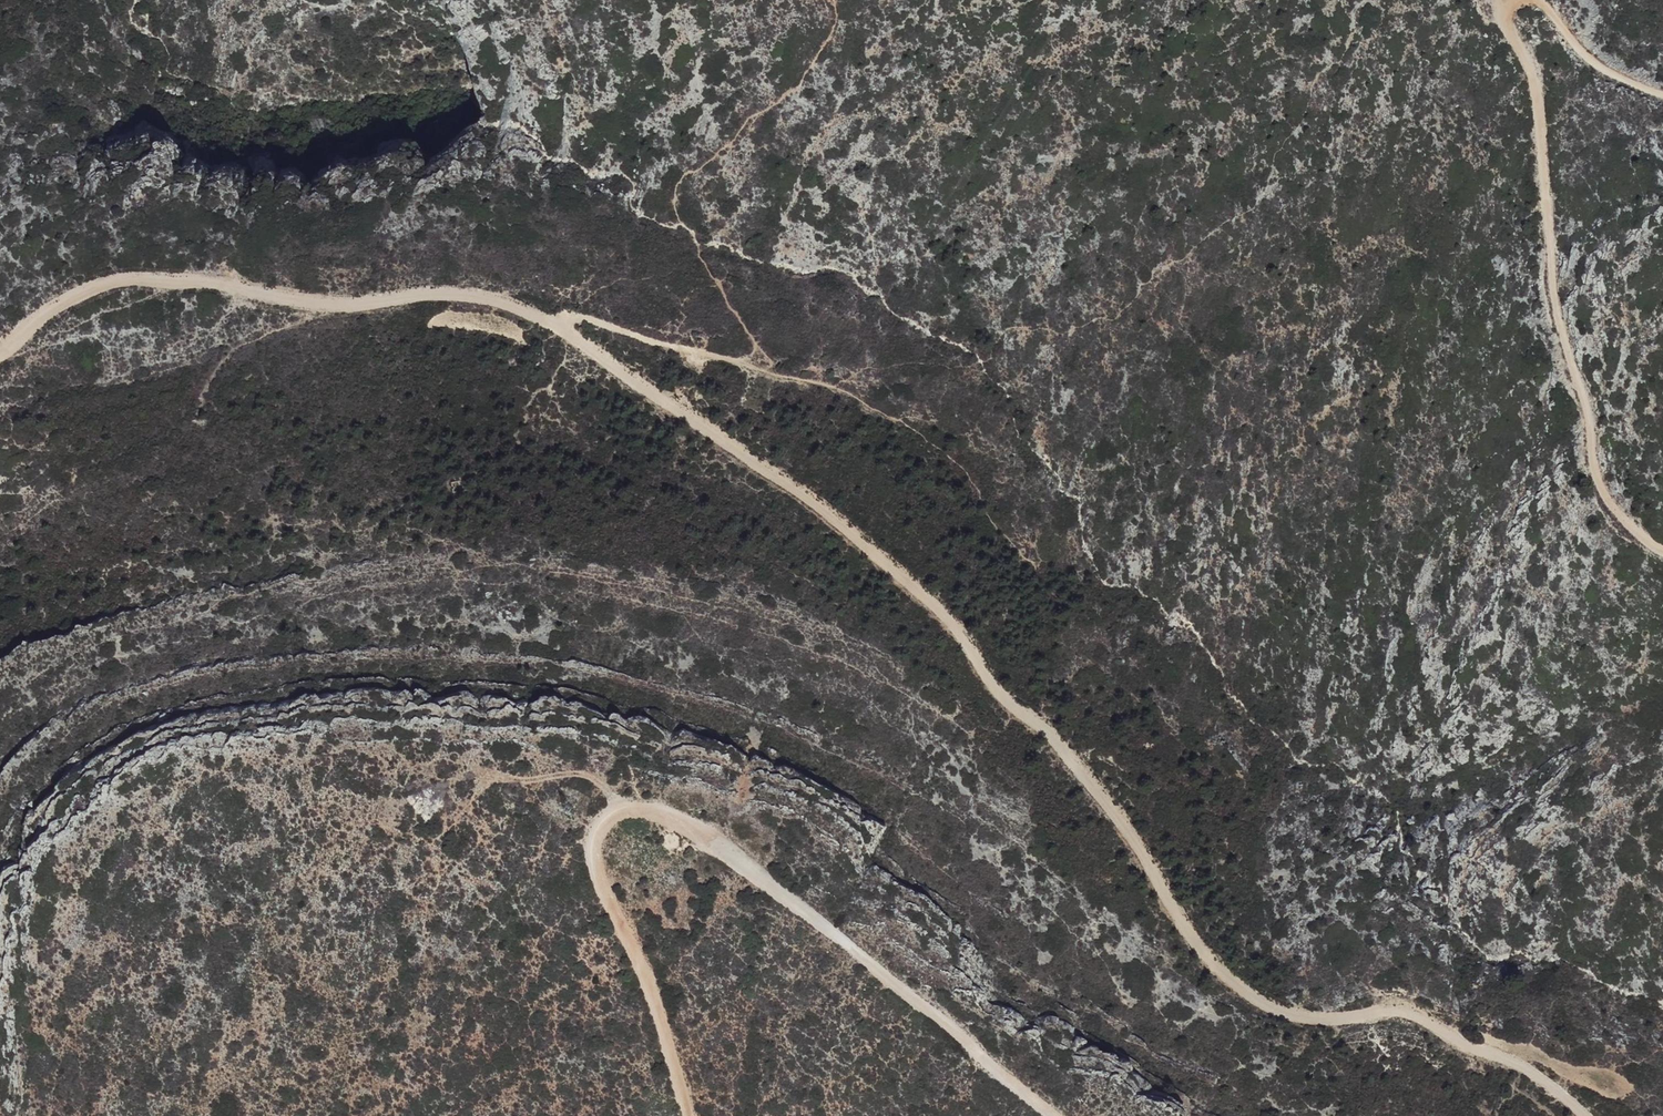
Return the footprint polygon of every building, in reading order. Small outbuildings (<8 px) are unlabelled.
[(479,465),(460,468),(462,479),(481,477),(479,465)]
